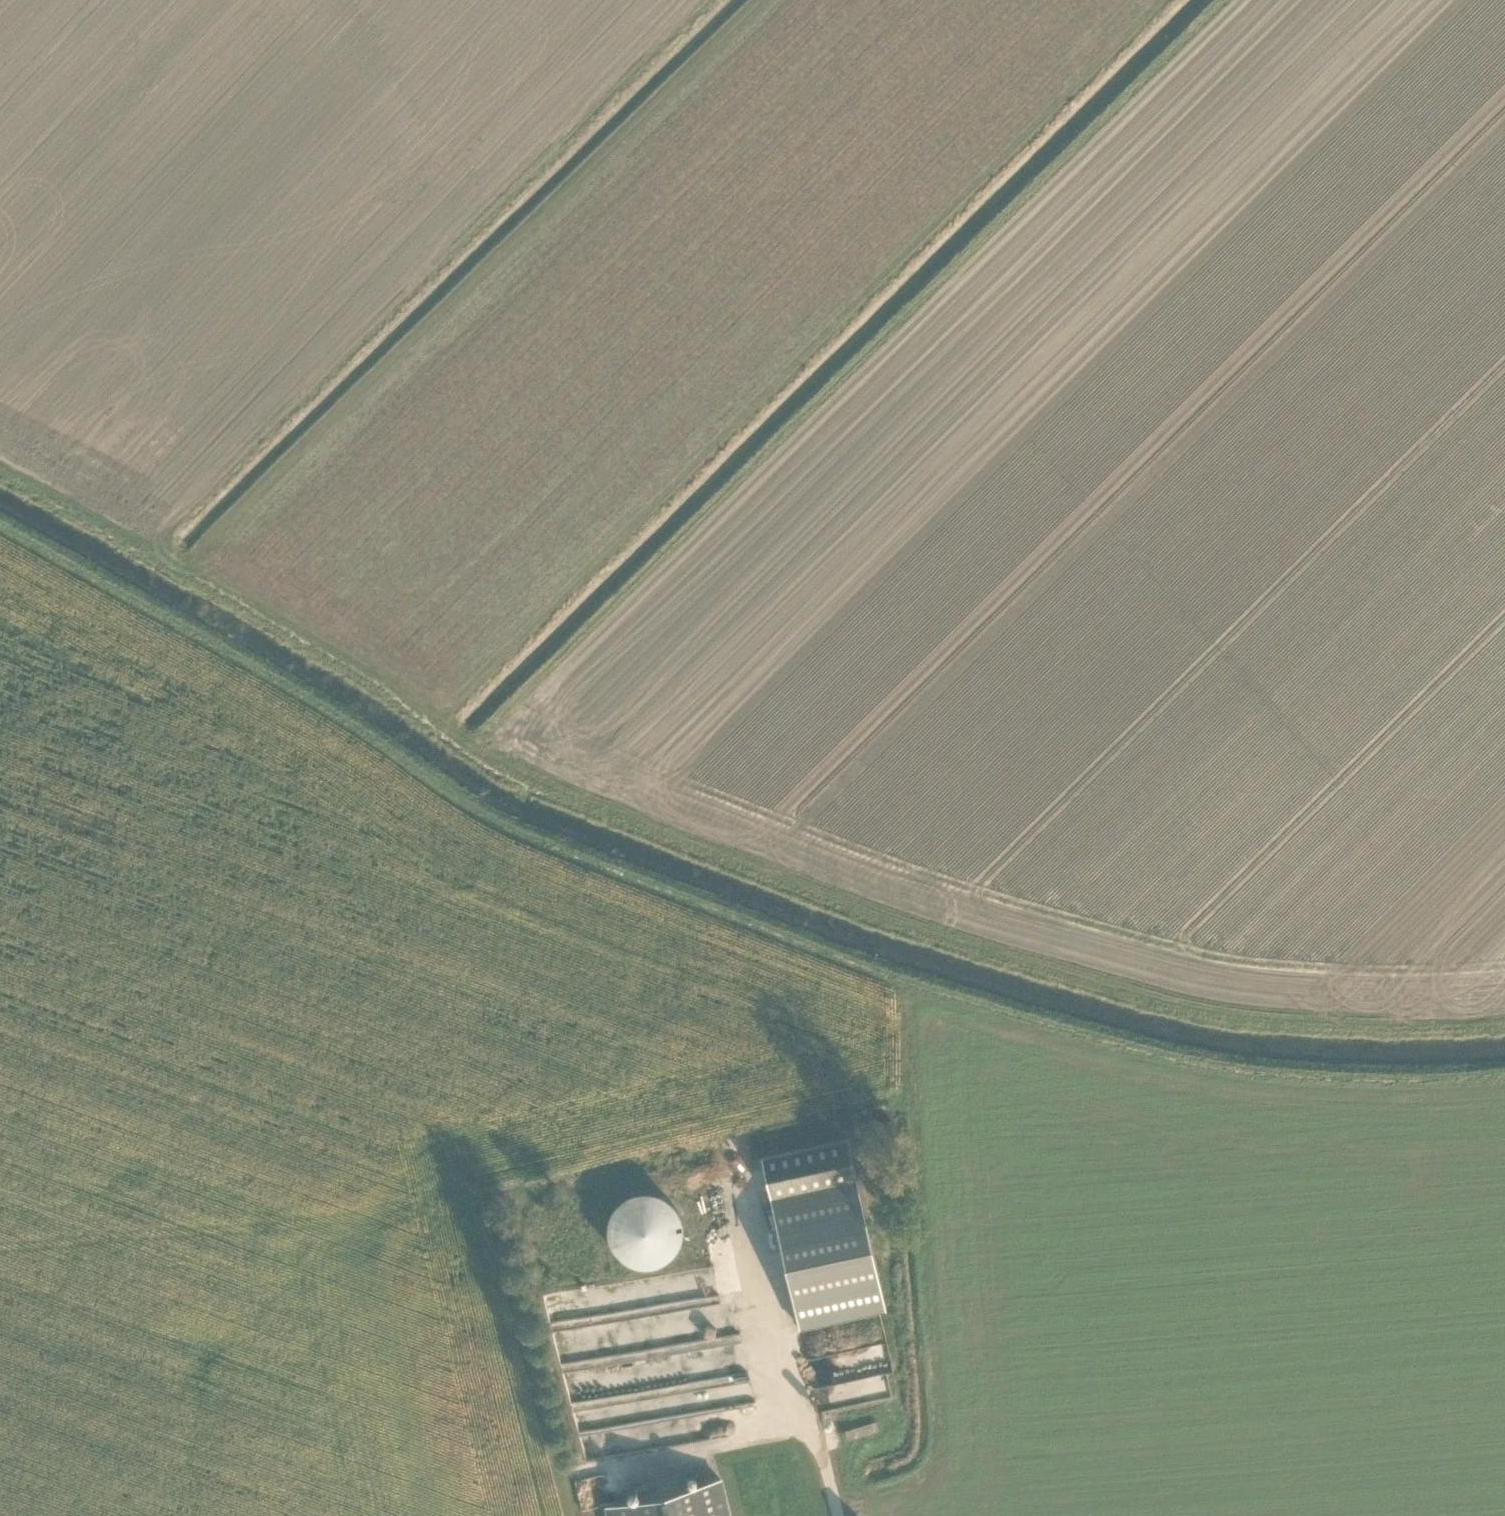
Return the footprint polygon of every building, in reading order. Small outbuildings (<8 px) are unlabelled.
[(800,1326),(885,1307),(847,1136),(762,1155),(800,1326)] [(637,1217),(637,1215),(620,1218),(627,1263),(678,1255),(671,1211),(637,1217)] [(881,1370),(818,1383),(822,1405),(896,1390),(886,1342),(875,1344),(881,1370)] [(611,1421),(672,1417),(671,1398),(610,1401),(611,1421)] [(610,1515),(730,1515),(719,1474),(607,1502),(610,1515)]
